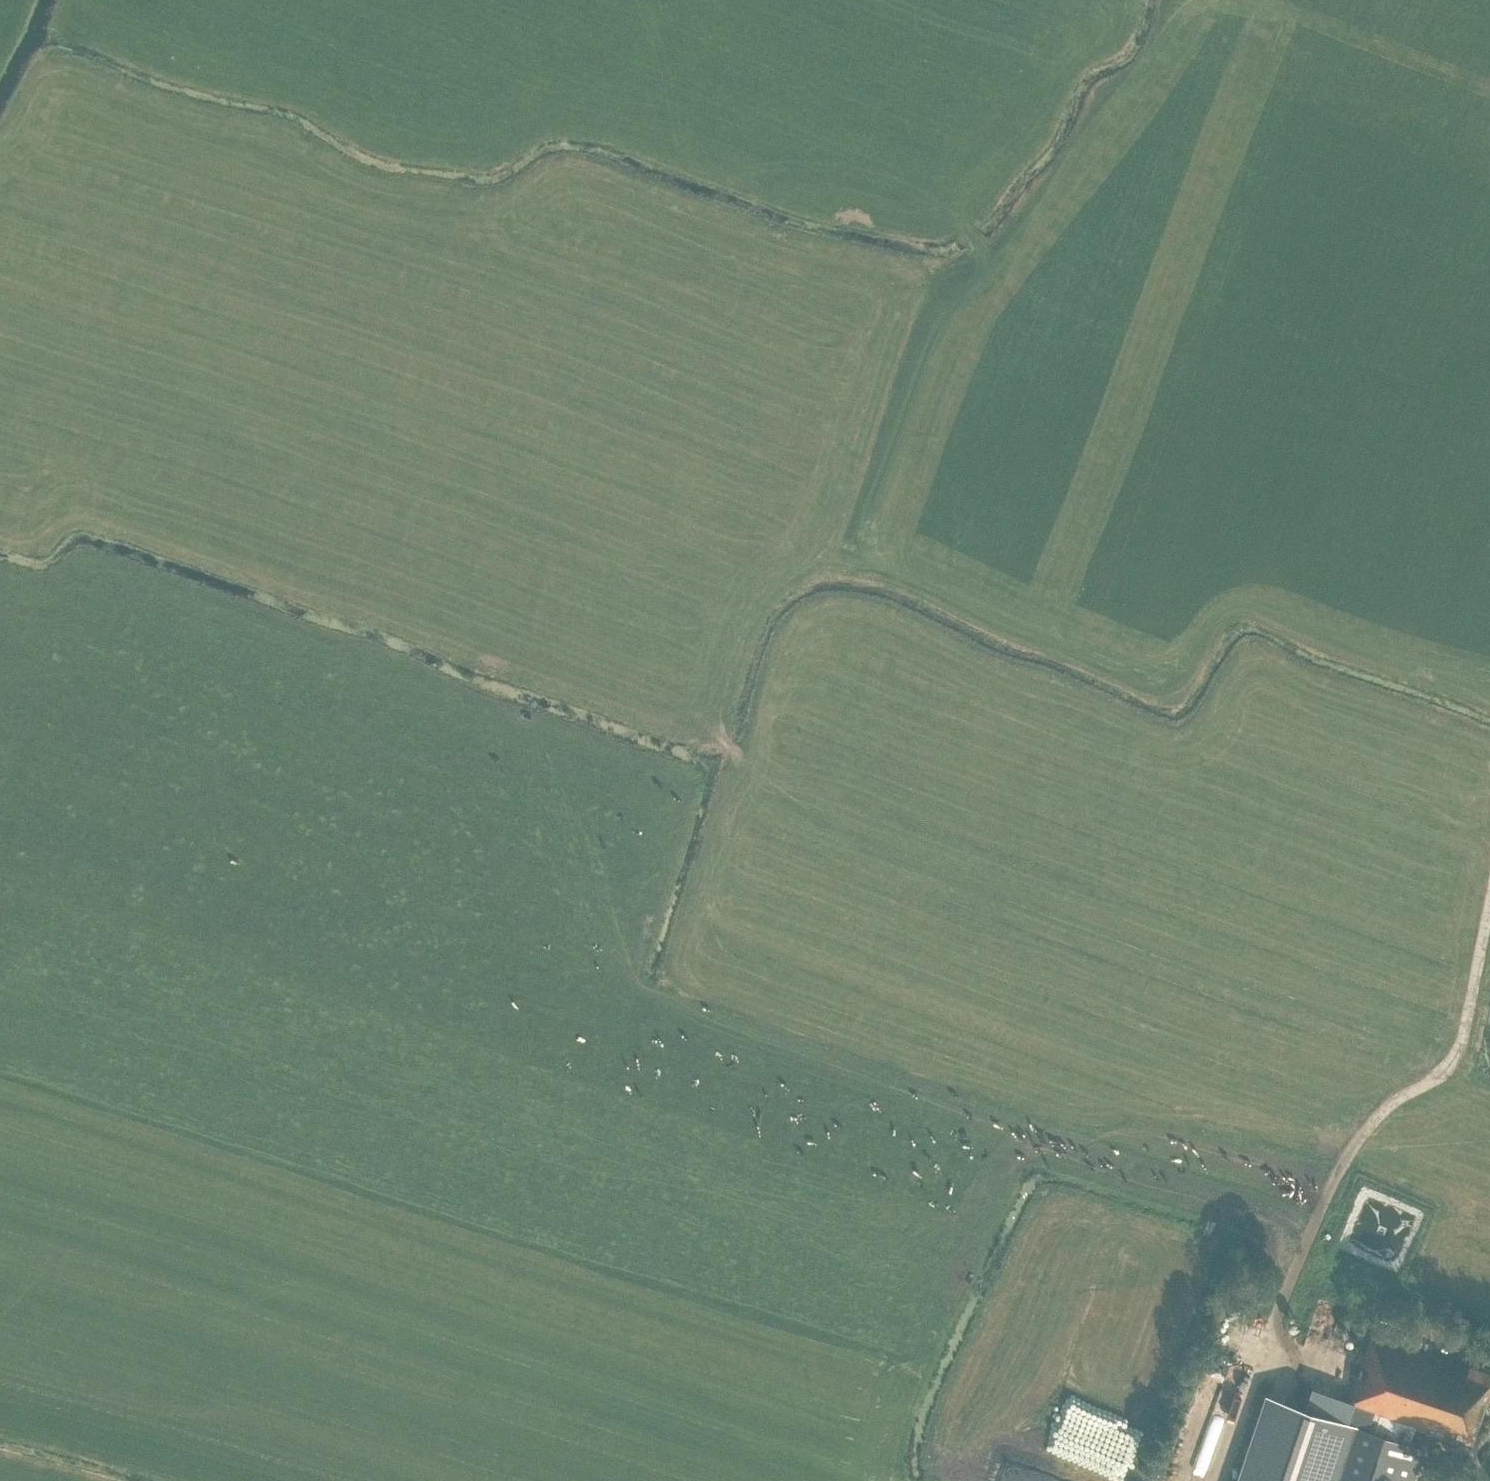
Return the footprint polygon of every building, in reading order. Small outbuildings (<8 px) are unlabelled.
[(1471,1446),(1489,1390),(1489,1368),(1470,1362),(1468,1367),(1370,1334),(1346,1404),(1373,1413),(1368,1429),(1270,1395),(1240,1480),(1411,1480),(1422,1449),(1409,1444),(1415,1427),(1471,1446)]
